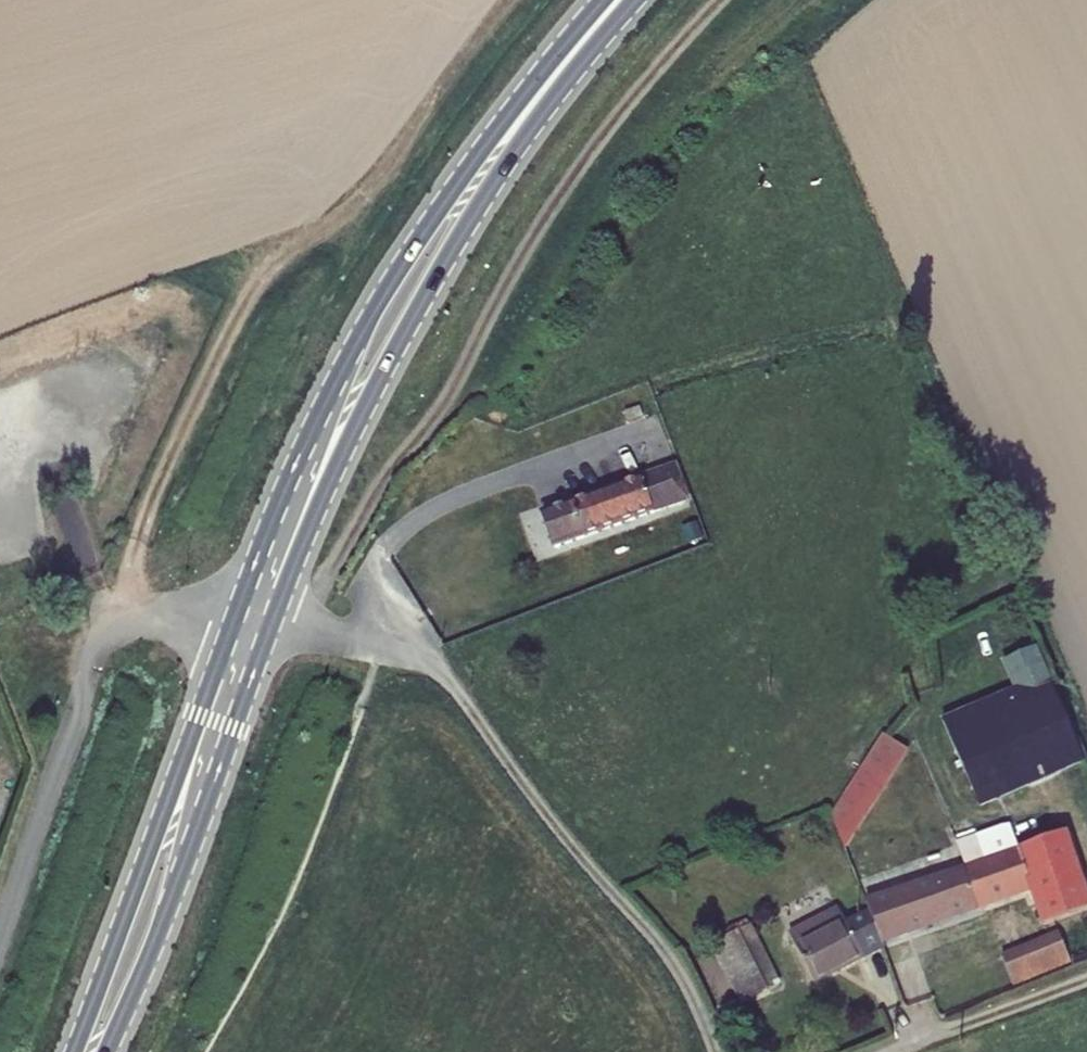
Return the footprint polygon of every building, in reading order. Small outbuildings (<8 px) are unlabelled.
[(616,492),(628,527),(703,500),(690,466),(616,492)] [(616,492),(557,513),(570,548),(628,527),(616,492)] [(1086,766),(1086,738),(1065,688),(1067,688),(1049,648),(1018,662),(1031,690),(957,722),(994,806),(1086,766)] [(846,817),(859,850),(906,777),(882,762),(846,817)] [(1045,890),(1057,925),(1086,915),(1086,854),(1080,835),(1032,852),(1024,826),(971,843),(980,869),(880,904),(884,912),(895,942),(1045,890)] [(860,924),(852,910),(804,935),(828,983),(889,952),(875,917),(860,924)] [(875,917),(889,952),(897,947),(895,942),(884,912),(875,917)] [(765,925),(727,943),(757,1003),(794,985),(765,925)] [(1027,986),(1085,962),(1073,934),(1016,958),(1027,986)]
